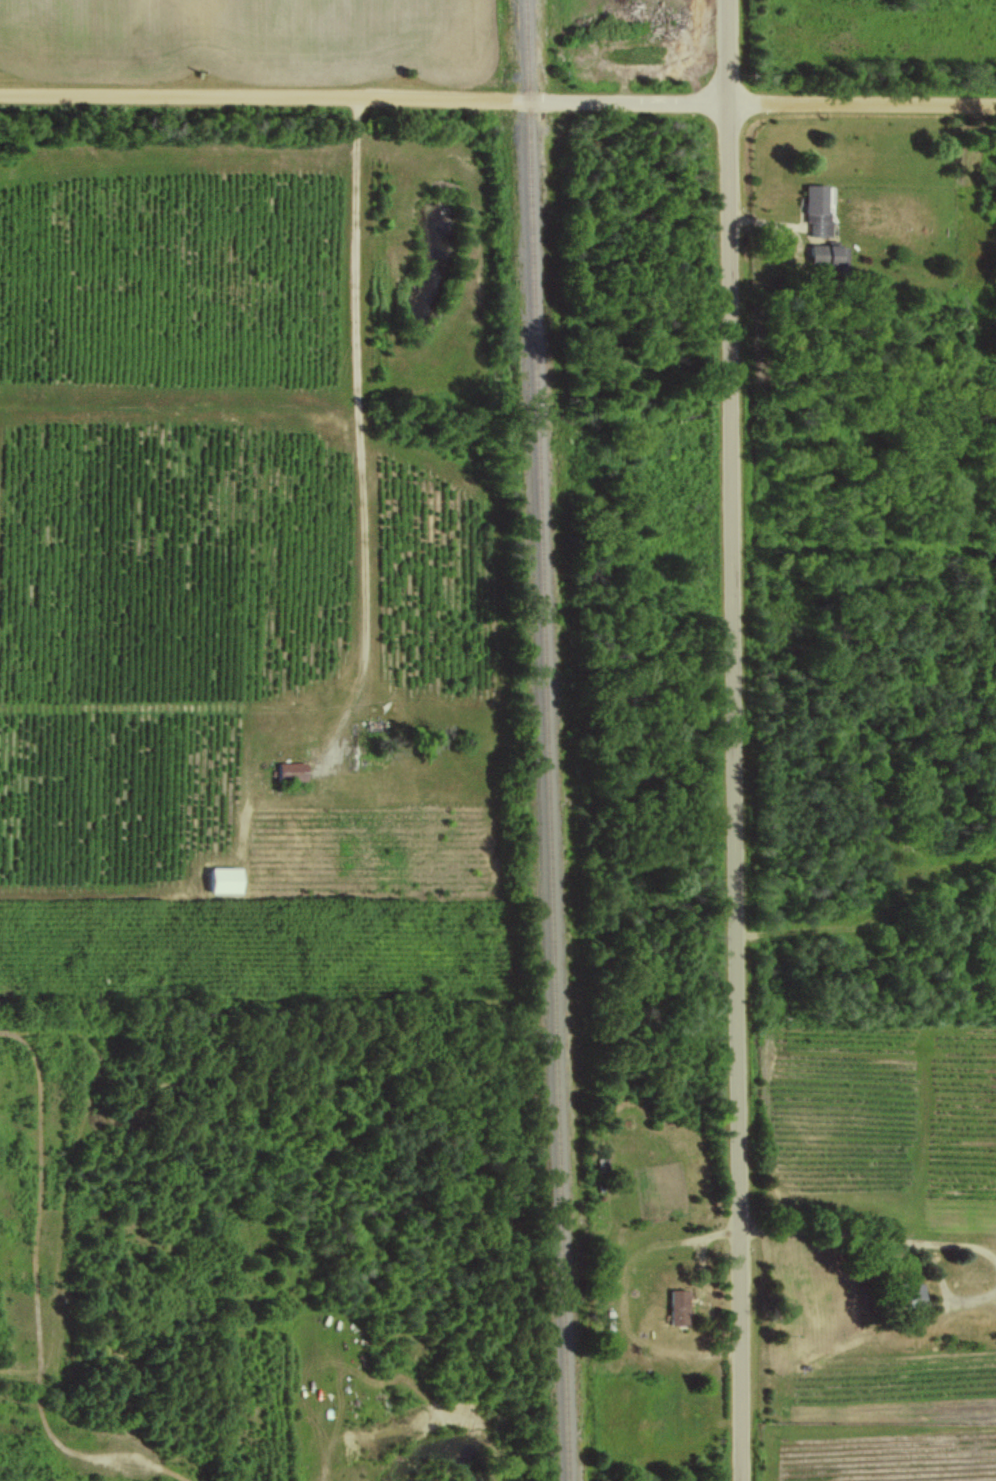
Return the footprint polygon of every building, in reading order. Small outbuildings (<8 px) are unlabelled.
[(830,185),(806,184),(806,223),(811,223),(811,235),(829,236),(830,185)] [(811,263),(847,264),(848,245),(812,244),(811,263)] [(307,780),(307,762),(279,763),(279,781),(307,780)] [(241,893),(242,869),(212,868),(211,893),(241,893)] [(924,1284),(903,1282),(902,1304),(923,1305),(924,1284)] [(669,1324),(687,1323),(687,1289),(668,1289),(669,1324)]
